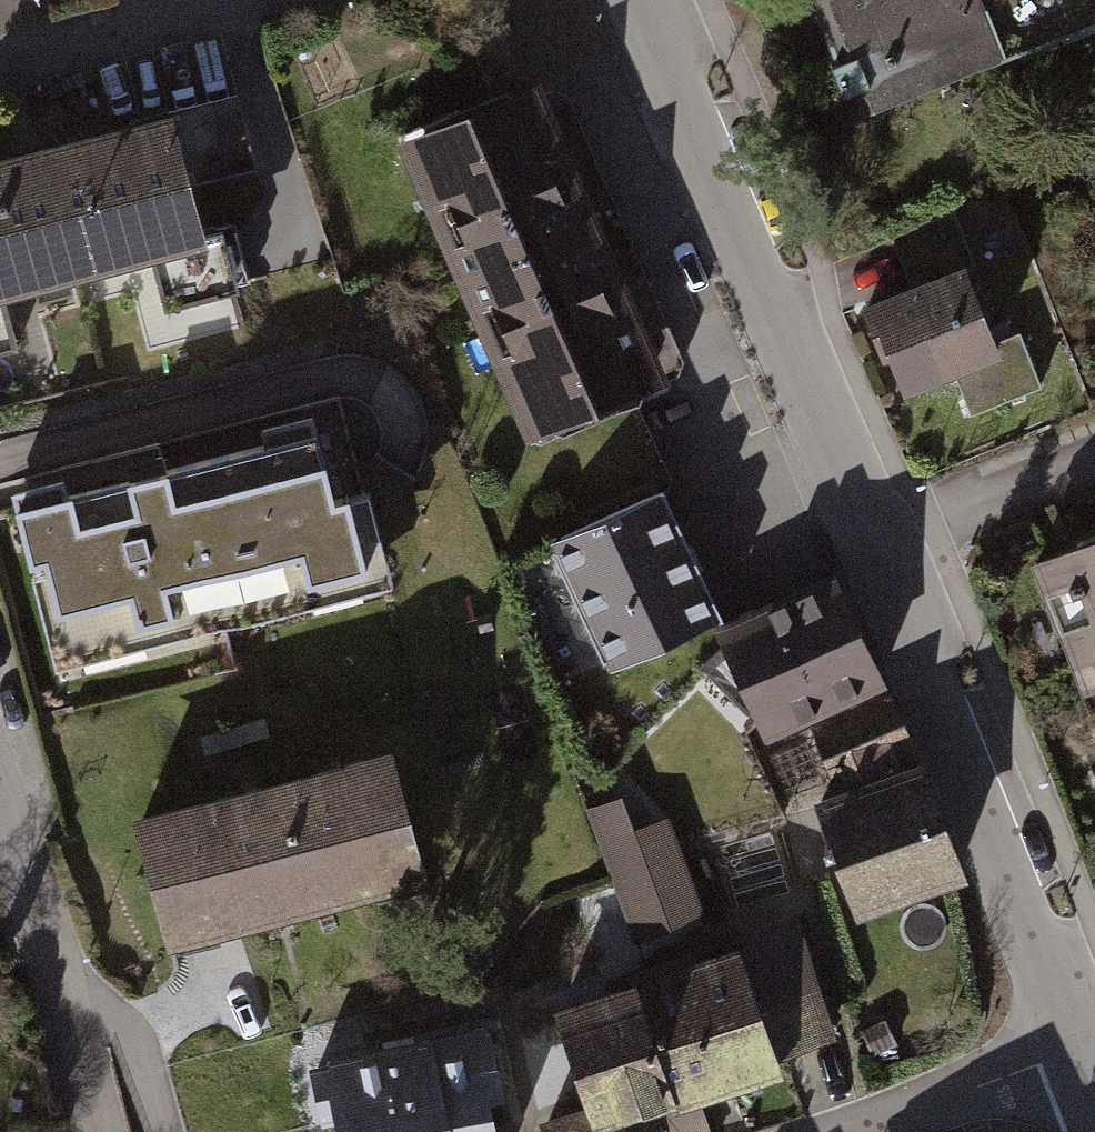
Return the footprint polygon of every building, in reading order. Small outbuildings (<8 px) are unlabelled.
[(873,114),(1014,56),(991,0),(826,0),(873,114)] [(281,87),(194,111),(244,286),(331,262),(281,87)] [(529,95),(394,151),(521,452),(656,395),(529,95)] [(0,173),(0,316),(217,268),(187,131),(0,173)] [(976,270),(873,308),(907,403),(961,383),(974,419),(1052,391),(1033,340),(1005,350),(976,270)] [(277,452),(8,520),(40,645),(309,576),(277,452)] [(659,476),(529,533),(592,677),(722,621),(659,476)] [(1020,569),(1070,708),(1094,699),(1094,541),(1020,569)] [(833,568),(713,628),(767,738),(888,678),(833,568)] [(835,786),(817,793),(862,908),(963,869),(893,690),(810,722),(835,786)] [(388,764),(134,838),(171,961),(424,887),(388,764)] [(620,796),(587,809),(637,944),(711,917),(671,811),(631,826),(620,796)] [(510,1006),(539,1131),(613,1131),(611,1126),(761,1092),(731,957),(510,1006)] [(297,1054),(312,1131),(500,1131),(478,1019),(297,1054)]
